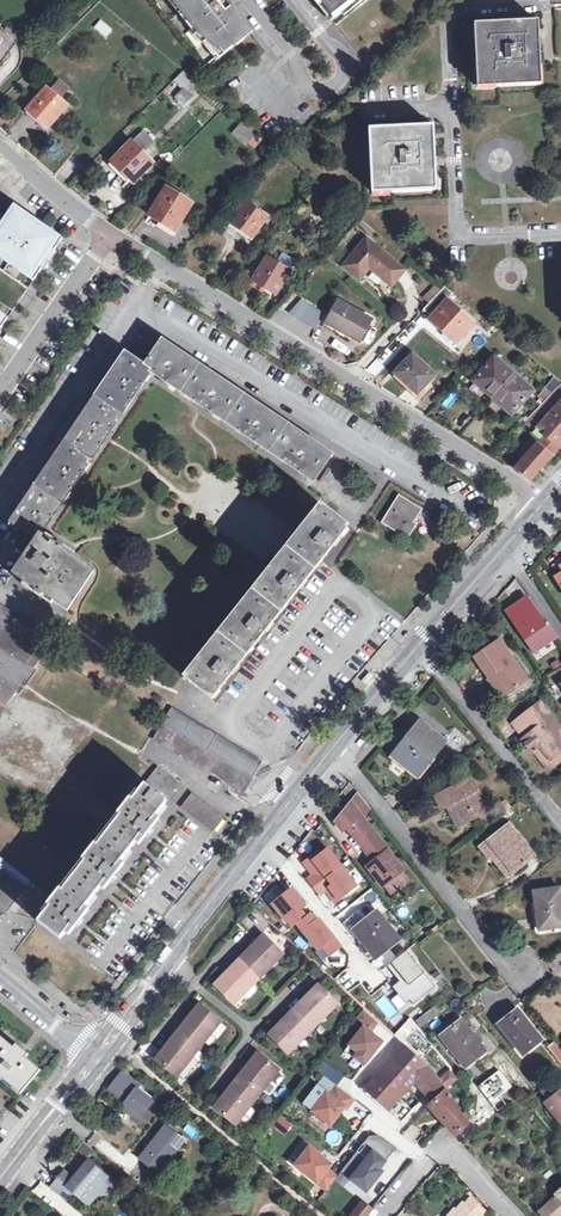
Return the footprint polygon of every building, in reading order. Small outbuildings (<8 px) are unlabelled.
[(224,0),(154,0),(207,65),(249,31),(224,0)] [(336,25),(367,0),(319,0),(322,5),(321,6),(336,25)] [(91,29),(107,42),(115,32),(100,19),(91,29)] [(500,90),(540,87),(539,59),(543,58),(542,36),(537,36),(537,24),(481,27),(482,47),(478,47),(480,87),(500,86),(500,90)] [(0,26),(0,64),(21,38),(7,27),(5,30),(0,26)] [(190,94),(199,84),(183,70),(175,79),(190,94)] [(65,106),(61,102),(69,92),(60,84),(51,94),(46,89),(28,110),(48,127),(65,106)] [(182,88),(172,99),(182,108),(192,97),(182,88)] [(233,132),(247,143),(257,132),(243,120),(233,132)] [(395,195),(434,193),(432,161),(436,161),(435,142),(432,142),(431,129),(375,132),(376,153),(372,153),(374,193),(394,191),(395,195)] [(132,142),(113,161),(130,178),(127,182),(130,186),(153,162),(132,142)] [(130,178),(113,161),(109,165),(127,182),(130,178)] [(150,216),(176,231),(193,203),(167,188),(150,216)] [(231,223),(253,238),(268,217),(246,202),(231,223)] [(0,223),(0,258),(34,281),(61,242),(11,207),(0,223)] [(405,270),(367,239),(344,265),(361,279),(370,268),(393,286),(405,270)] [(0,258),(0,269),(29,289),(34,281),(0,258)] [(254,280),(276,294),(290,272),(268,258),(254,280)] [(459,314),(461,312),(448,300),(454,294),(445,286),(422,310),(431,318),(430,319),(457,342),(472,325),(459,314)] [(428,302),(438,292),(433,287),(423,297),(428,302)] [(325,314),(301,300),(289,314),(315,330),(325,314)] [(372,321),(338,300),(324,325),(339,334),(340,331),(359,342),(372,321)] [(8,318),(13,311),(0,302),(0,313),(8,318)] [(475,323),(461,312),(459,314),(472,325),(475,323)] [(8,318),(0,313),(0,330),(8,318)] [(37,588),(36,590),(39,592),(41,590),(67,608),(93,570),(60,547),(62,545),(59,542),(57,545),(40,533),(51,516),(54,517),(56,513),(54,512),(69,489),(72,491),(74,487),(72,485),(81,471),(84,473),(87,469),(84,467),(99,445),(101,447),(104,443),(101,441),(111,428),(113,429),(116,425),(114,423),(128,401),(131,403),(134,399),(131,397),(140,383),(143,385),(146,382),(143,380),(150,369),(168,381),(167,383),(170,385),(172,383),(195,398),(193,401),(197,403),(198,400),(212,410),(211,412),(214,414),(216,412),(238,427),(237,430),(240,432),(241,430),(256,440),(255,442),(258,444),(260,442),(282,457),(280,460),(283,462),(285,459),(300,469),(298,472),(301,474),(303,471),(316,480),(332,455),(162,340),(144,366),(124,353),(10,522),(35,540),(14,572),(37,588)] [(435,375),(410,352),(396,367),(399,370),(396,373),(418,393),(435,375)] [(495,395),(516,372),(498,356),(496,358),(495,357),(474,380),(482,387),(484,385),(495,395)] [(516,372),(495,395),(506,405),(504,407),(513,414),(533,390),(533,389),(534,387),(516,372)] [(540,392),(546,397),(559,384),(553,378),(540,392)] [(558,449),(560,446),(560,384),(525,422),(535,431),(531,434),(539,441),(544,435),(558,449)] [(449,390),(441,406),(450,411),(458,395),(449,390)] [(530,480),(558,449),(544,435),(539,441),(537,444),(538,445),(517,468),(530,480)] [(399,495),(381,522),(407,539),(417,524),(414,522),(422,509),(399,495)] [(212,698),(347,527),(320,506),(185,677),(212,698)] [(526,596),(505,610),(535,651),(556,636),(546,621),(544,623),(526,596)] [(0,603),(0,646),(35,667),(54,635),(0,603)] [(483,619),(477,614),(466,627),(472,632),(483,619)] [(473,657),(487,676),(492,672),(507,693),(528,679),(500,638),(473,657)] [(371,670),(361,682),(367,687),(376,675),(371,670)] [(492,672),(487,676),(501,697),(507,693),(492,672)] [(5,705),(16,692),(0,679),(0,701),(5,705)] [(522,716),(528,724),(534,731),(523,739),(533,752),(534,751),(540,746),(550,759),(560,751),(560,744),(557,740),(560,736),(560,729),(540,702),(522,716)] [(262,762),(170,708),(153,738),(244,793),(262,762)] [(519,731),(528,724),(522,716),(513,723),(519,731)] [(417,774),(444,740),(419,721),(392,754),(417,774)] [(455,727),(444,740),(458,751),(469,738),(455,727)] [(534,751),(549,770),(560,760),(560,751),(550,759),(540,746),(534,751)] [(97,845),(94,843),(82,858),(85,860),(62,890),(60,888),(47,904),(50,906),(38,921),(60,938),(65,931),(69,934),(97,896),(94,894),(101,886),(104,888),(132,852),(129,849),(136,840),(139,843),(167,806),(164,804),(179,784),(157,767),(132,799),(130,798),(118,813),(120,815),(97,845)] [(446,806),(453,803),(463,822),(485,810),(469,778),(434,796),(440,809),(446,806)] [(369,826),(360,815),(370,808),(359,792),(336,821),(342,830),(348,825),(351,829),(356,836),(369,826)] [(213,832),(224,818),(191,793),(181,807),(213,832)] [(456,826),(463,822),(453,803),(446,806),(456,826)] [(489,857),(491,856),(496,852),(512,872),(534,855),(508,824),(480,845),(489,857)] [(369,826),(356,836),(375,860),(368,866),(383,884),(384,884),(402,869),(403,869),(369,826)] [(317,853),(303,864),(310,873),(311,872),(314,875),(307,881),(313,888),(340,867),(326,850),(319,856),(317,853)] [(496,852),(491,856),(507,876),(512,872),(496,852)] [(7,913),(31,882),(0,858),(0,908),(7,913)] [(408,878),(402,869),(384,884),(390,892),(408,878)] [(286,922),(292,929),(296,925),(305,918),(299,911),(304,907),(291,890),(271,906),(285,923),(286,922)] [(534,894),(538,927),(560,923),(560,892),(560,890),(534,894)] [(376,913),(353,931),(376,959),(398,941),(376,913)] [(315,921),(309,914),(296,925),(317,951),(322,947),(330,956),(341,947),(318,919),(315,921)] [(214,986),(232,1003),(243,992),(242,991),(249,984),(251,986),(258,980),(255,978),(262,971),(263,972),(270,965),(271,966),(282,955),(264,937),(253,949),(256,952),(250,958),(245,954),(239,961),(241,963),(234,970),(235,971),(229,977),(226,974),(214,986)] [(405,951),(386,967),(394,977),(398,974),(402,979),(399,982),(392,988),(406,1005),(410,1001),(413,1005),(435,987),(405,951)] [(269,1035),(287,1052),(298,1041),(297,1040),(303,1033),(305,1035),(312,1029),(310,1027),(316,1020),(317,1021),(324,1014),(325,1015),(336,1004),(318,986),(307,998),(310,1001),(304,1007),(300,1003),(293,1010),(295,1012),(288,1019),(289,1020),(283,1026),(280,1023),(269,1035)] [(435,1006),(417,1021),(422,1027),(440,1012),(435,1006)] [(157,1060),(176,1075),(186,1063),(185,1062),(191,1055),(193,1057),(199,1049),(196,1047),(202,1041),(203,1041),(209,1034),(210,1035),(220,1022),(200,1007),(191,1019),(194,1022),(188,1029),(184,1025),(178,1033),(180,1035),(174,1042),(175,1043),(170,1050),(166,1047),(157,1060)] [(376,1022),(362,1009),(355,1018),(363,1025),(348,1045),(357,1052),(353,1057),(363,1064),(381,1041),(369,1031),(376,1022)] [(518,1009),(500,1024),(523,1054),(542,1039),(518,1009)] [(436,1029),(440,1035),(459,1020),(455,1015),(436,1029)] [(459,1020),(440,1035),(466,1068),(486,1052),(479,1044),(482,1042),(474,1032),(472,1035),(459,1019),(459,1020)] [(20,1093),(39,1070),(25,1058),(27,1055),(16,1044),(13,1048),(0,1037),(0,1077),(20,1093)] [(556,1042),(550,1046),(560,1062),(560,1049),(556,1042)] [(357,1052),(348,1045),(344,1050),(353,1057),(357,1052)] [(414,1082),(432,1101),(428,1105),(456,1136),(467,1124),(444,1091),(458,1078),(450,1069),(437,1080),(430,1070),(403,1046),(366,1089),(389,1110),(414,1082)] [(215,1107),(235,1123),(244,1110),(243,1109),(249,1102),(251,1104),(257,1097),(255,1095),(260,1088),(261,1089),(267,1081),(269,1082),(278,1070),(258,1054),(249,1066),(252,1069),(247,1076),(242,1073),(236,1080),(239,1082),(232,1090),(234,1091),(228,1097),(225,1095),(215,1107)] [(122,1073),(109,1090),(129,1105),(127,1107),(141,1117),(143,1115),(154,1101),(137,1089),(139,1086),(122,1073)] [(355,1099),(326,1076),(307,1100),(316,1106),(313,1109),(313,1110),(331,1125),(345,1107),(347,1109),(355,1099)] [(545,1103),(560,1122),(560,1090),(545,1103)] [(316,1106),(307,1100),(305,1103),(313,1109),(316,1106)] [(281,1132),(289,1123),(282,1117),(274,1126),(281,1132)] [(169,1129),(143,1159),(157,1171),(183,1140),(169,1129)] [(395,1150),(378,1135),(369,1136),(342,1171),(356,1183),(362,1177),(372,1185),(383,1172),(380,1169),(376,1165),(382,1159),(386,1162),(395,1150)] [(331,1165),(310,1147),(295,1165),(326,1190),(337,1177),(327,1169),(331,1165)] [(376,1165),(380,1169),(386,1162),(382,1159),(376,1165)] [(63,1172),(50,1188),(65,1201),(73,1192),(85,1202),(97,1187),(106,1194),(115,1184),(89,1161),(73,1180),(63,1172)] [(362,1177),(356,1183),(367,1192),(372,1185),(362,1177)] [(541,1213),(544,1215),(560,1215),(560,1194),(541,1213)] [(350,1215),(368,1215),(377,1206),(366,1197),(350,1215)] [(485,1214),(470,1201),(467,1205),(466,1203),(459,1211),(458,1210),(453,1214),(455,1215),(483,1215),(485,1214)]
